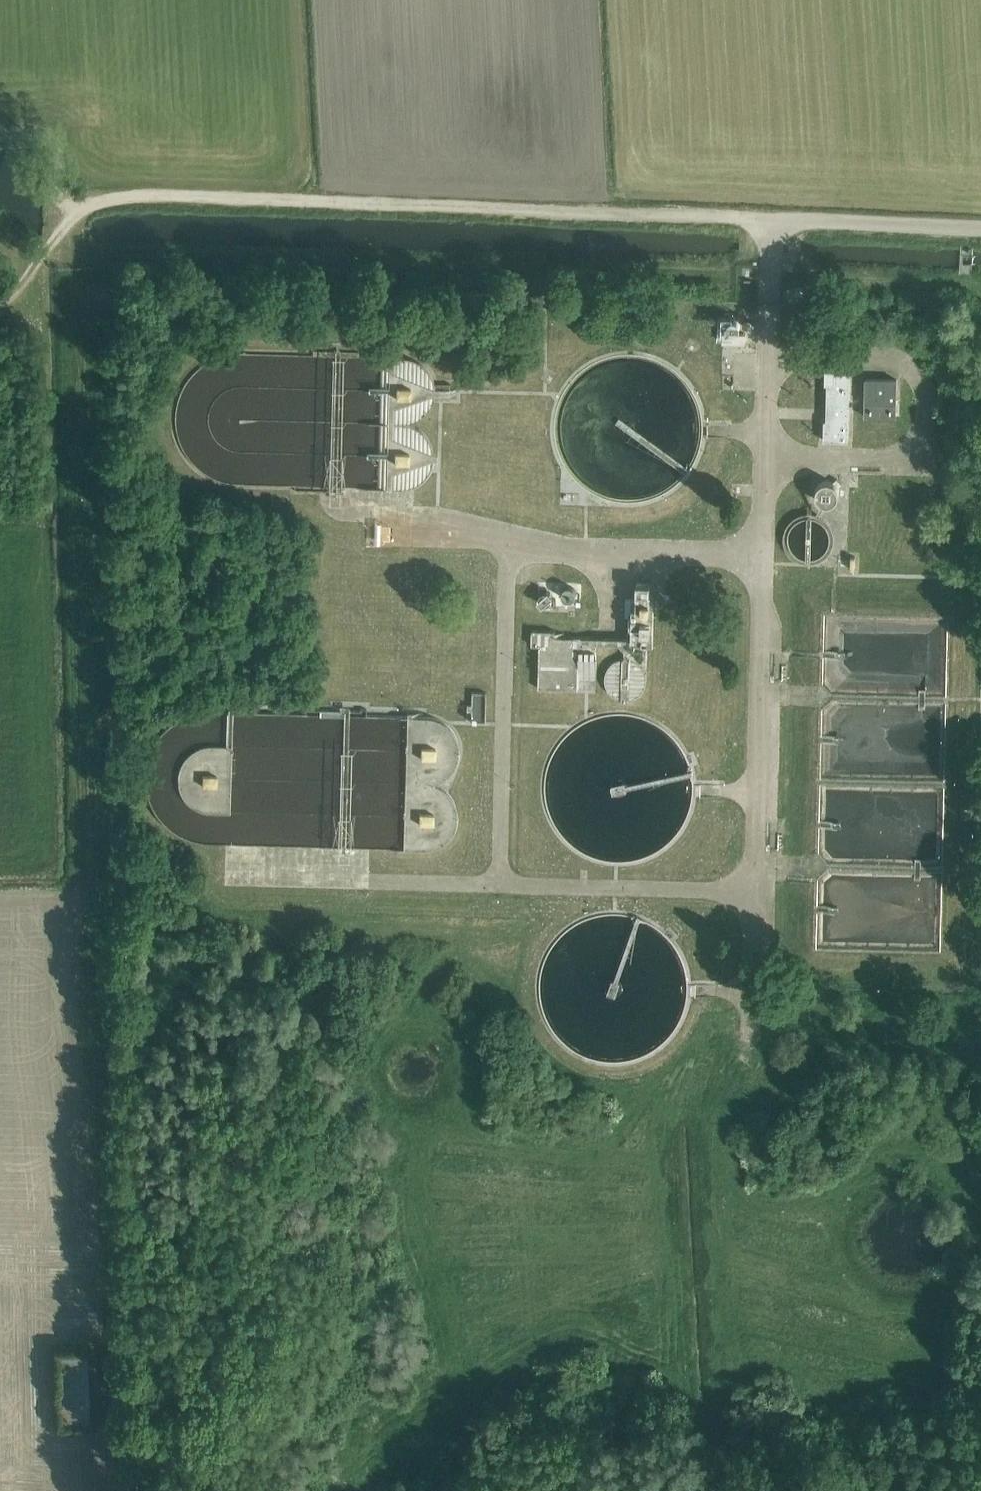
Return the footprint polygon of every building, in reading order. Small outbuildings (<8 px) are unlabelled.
[(848,441),(850,371),(836,371),(836,369),(826,369),(825,383),(827,383),(827,410),(830,410),(829,420),(824,420),(824,440),(848,441)] [(864,402),(864,416),(895,417),(895,403),(896,379),(865,378),(864,402)] [(539,645),(538,687),(597,689),(596,644),(617,644),(624,650),(624,658),(619,659),(617,660),(614,662),(611,664),(609,666),(607,668),(605,673),(604,676),(604,679),(605,683),(606,686),(607,690),(610,693),(613,695),(615,697),(619,699),(622,700),(626,700),(631,699),(634,698),(638,696),(640,694),(644,689),(645,686),(646,681),(646,674),(644,670),(641,665),(639,663),(636,661),(633,659),(630,658),(630,652),(633,648),(633,643),(635,643),(635,645),(652,645),(653,607),(649,607),(649,583),(636,583),(636,608),(632,608),(631,639),(554,637),(554,631),(532,630),(531,645),(539,645)] [(577,593),(541,592),(541,606),(576,607),(577,593)] [(922,701),(922,678),(844,677),(844,656),(829,655),(828,699),(922,701)] [(484,692),(471,693),(471,721),(484,721),(484,692)] [(91,1350),(66,1350),(68,1420),(92,1419),(91,1350)]
